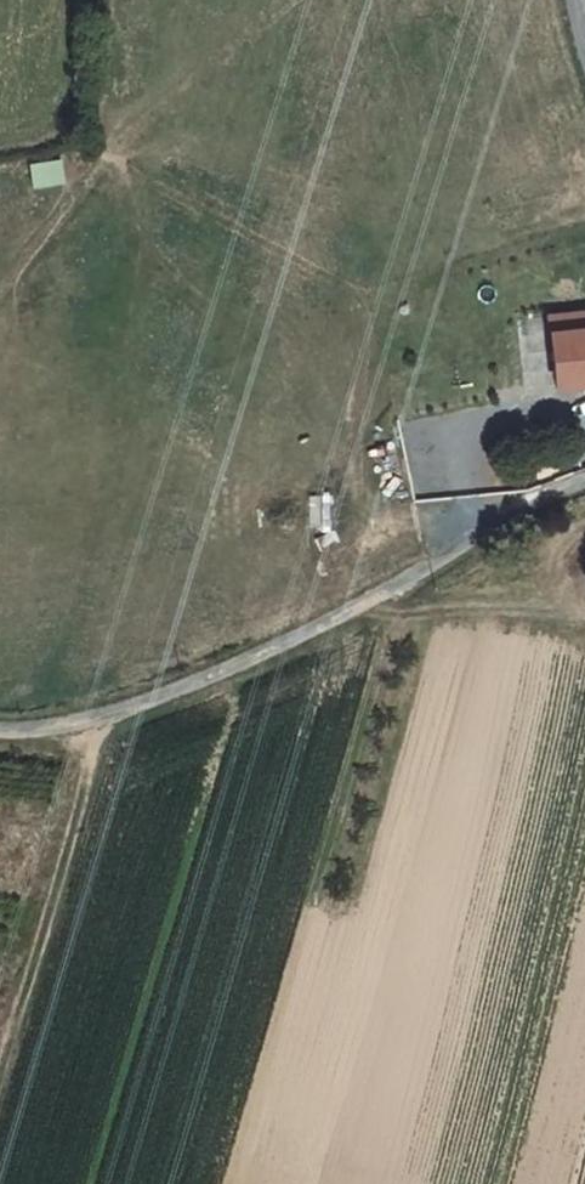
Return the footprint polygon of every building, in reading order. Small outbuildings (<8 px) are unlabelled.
[(560,331),(564,352),(545,353),(549,379),(584,374),(584,329),(560,331)]
